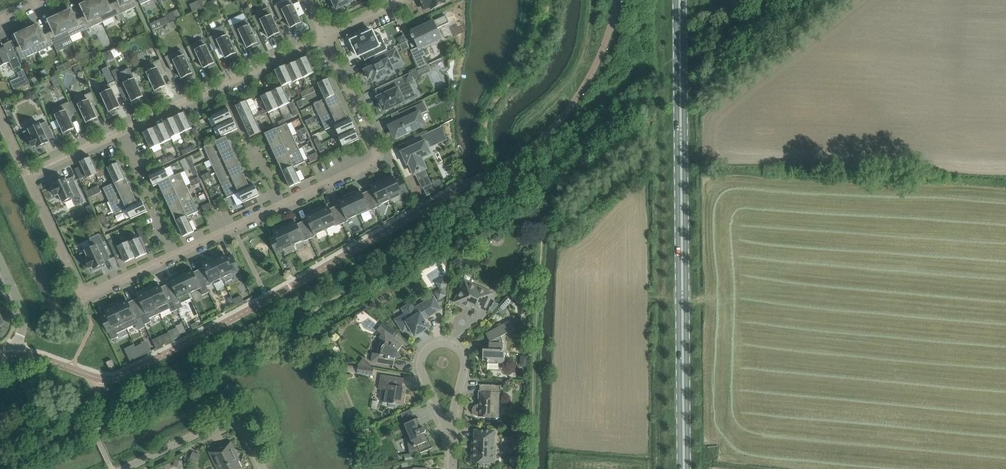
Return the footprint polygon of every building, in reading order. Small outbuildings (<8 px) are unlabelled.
[(103,22),(93,0),(86,0),(84,1),(86,4),(83,5),(87,15),(82,18),(87,29),(103,22)] [(114,3),(109,5),(106,0),(93,0),(103,22),(120,14),(114,3)] [(136,6),(133,0),(120,0),(114,3),(120,14),(136,6)] [(274,6),(280,19),(286,17),(291,27),(295,25),(296,28),(304,24),(300,17),(299,17),(299,16),(305,14),(299,2),(293,5),(291,0),(288,0),(274,6)] [(330,1),(333,8),(335,7),(336,9),(353,1),(352,0),(332,0),(330,1)] [(418,0),(421,8),(423,7),(425,10),(430,7),(431,9),(446,2),(445,0),(419,0),(418,0)] [(258,14),(252,16),(258,30),(264,27),(269,37),(274,35),(275,38),(282,34),(279,27),(277,27),(272,16),(273,15),(269,7),(257,12),(258,14)] [(76,20),(72,10),(68,12),(67,9),(60,12),(59,12),(70,37),(87,29),(82,18),(76,20)] [(54,30),(49,33),(54,44),(58,52),(65,49),(62,41),(70,37),(59,12),(59,13),(52,16),(53,19),(50,20),(54,30)] [(173,12),(166,15),(170,22),(176,19),(173,12)] [(244,13),(228,21),(231,26),(237,40),(242,37),(247,47),(252,45),(253,48),(260,44),(257,37),(256,37),(247,19),(246,19),(244,13)] [(446,15),(410,32),(413,38),(414,38),(420,52),(413,55),(419,69),(427,65),(423,57),(426,55),(422,47),(442,38),(439,30),(438,31),(437,28),(450,23),(446,15)] [(167,16),(159,20),(162,26),(170,23),(167,16)] [(174,21),(167,24),(170,31),(177,28),(174,21)] [(43,35),(39,25),(36,27),(34,24),(27,27),(26,27),(38,52),(54,44),(49,33),(43,35)] [(231,58),(238,55),(235,47),(234,48),(225,29),(223,26),(213,31),(214,34),(209,37),(215,50),(221,47),(225,58),(230,55),(231,58)] [(21,59),(38,52),(26,27),(26,28),(19,31),(21,34),(17,35),(22,45),(16,48),(21,59)] [(352,44),(350,45),(355,54),(357,53),(358,56),(371,50),(374,57),(388,50),(382,37),(377,39),(375,37),(373,30),(369,32),(368,30),(361,33),(362,35),(351,41),(352,44)] [(403,35),(397,38),(400,44),(406,41),(403,35)] [(203,39),(187,47),(193,60),(199,57),(204,68),(208,66),(209,68),(217,65),(213,57),(212,58),(203,39)] [(10,62),(13,69),(21,66),(10,41),(3,45),(2,43),(0,44),(0,67),(10,62)] [(406,41),(400,44),(403,50),(409,47),(406,41)] [(165,57),(172,70),(177,68),(182,78),(187,76),(188,78),(195,75),(192,67),(190,68),(182,49),(165,57)] [(377,64),(365,70),(369,78),(372,77),(374,81),(394,72),(391,65),(401,60),(396,49),(375,58),(377,64)] [(296,61),(304,77),(315,72),(307,56),(296,61)] [(161,75),(167,72),(161,59),(144,67),(153,85),(152,86),(155,93),(163,90),(161,88),(166,85),(161,75)] [(293,82),(304,77),(296,61),(286,66),(293,81),(293,82)] [(66,70),(72,68),(69,62),(63,64),(66,70)] [(60,73),(66,71),(63,65),(57,68),(60,73)] [(76,74),(82,71),(79,65),(73,68),(76,74)] [(286,66),(286,65),(275,70),(282,86),(293,81),(286,66)] [(419,69),(417,70),(420,76),(422,75),(429,71),(426,66),(419,69)] [(115,81),(108,67),(102,69),(109,84),(111,89),(102,94),(107,107),(106,107),(110,115),(117,111),(116,109),(120,107),(115,96),(121,94),(115,81)] [(118,68),(110,71),(115,81),(122,78),(130,96),(129,97),(132,104),(140,101),(139,98),(143,96),(138,86),(144,83),(141,78),(138,70),(132,73),(130,68),(120,73),(118,68)] [(402,76),(406,84),(413,81),(410,73),(402,76)] [(24,87),(30,84),(27,76),(20,79),(24,87)] [(409,90),(406,84),(402,76),(385,84),(389,91),(377,97),(378,100),(378,101),(378,103),(379,105),(380,107),(381,109),(382,108),(384,112),(405,102),(402,95),(408,92),(409,90)] [(329,78),(318,83),(325,99),(336,94),(329,78)] [(272,92),(279,107),(290,102),(283,87),(272,92)] [(35,91),(29,94),(31,98),(34,99),(38,97),(35,91)] [(84,100),(78,103),(84,117),(83,118),(87,125),(94,122),(93,119),(97,117),(93,107),(98,104),(92,92),(86,94),(86,95),(82,96),(84,100)] [(268,112),(279,107),(272,92),(261,97),(267,108),(268,112)] [(320,117),(328,114),(342,107),(336,94),(325,99),(314,104),(320,117)] [(254,116),(254,114),(247,101),(236,106),(243,121),(254,116)] [(397,119),(398,123),(391,126),(396,137),(405,132),(406,134),(414,130),(414,128),(423,124),(418,114),(427,110),(423,101),(397,114),(399,118),(397,119)] [(69,102),(53,109),(62,128),(60,128),(64,136),(71,133),(70,130),(75,128),(70,118),(75,115),(69,102)] [(217,126),(233,118),(228,107),(212,115),(217,126)] [(328,114),(320,117),(326,130),(334,126),(335,126),(335,125),(348,119),(342,107),(328,114)] [(174,117),(182,133),(192,128),(185,112),(174,117)] [(262,132),(255,118),(254,116),(243,121),(250,137),(262,132)] [(171,138),(172,138),(182,133),(174,117),(163,122),(164,123),(171,138)] [(354,129),(355,129),(356,129),(350,117),(348,119),(335,125),(335,126),(334,126),(338,136),(339,135),(340,136),(354,129)] [(233,118),(217,126),(222,136),(238,129),(233,118)] [(40,123),(38,125),(37,123),(29,126),(30,128),(29,129),(29,130),(24,132),(27,140),(29,139),(33,147),(35,146),(37,149),(44,146),(43,143),(45,142),(46,143),(49,142),(48,140),(54,137),(47,122),(41,124),(40,123)] [(172,139),(172,138),(171,138),(164,123),(154,128),(161,144),(172,139)] [(271,147),(293,136),(287,123),(281,126),(280,126),(265,134),(271,147)] [(151,149),(161,144),(154,128),(143,133),(151,149)] [(359,139),(355,129),(354,129),(340,136),(339,135),(338,136),(343,147),(359,139)] [(408,163),(410,162),(415,173),(419,171),(421,171),(421,170),(426,168),(421,158),(430,154),(427,148),(440,142),(435,131),(406,144),(409,149),(403,152),(408,163)] [(210,160),(232,149),(226,136),(204,147),(210,160)] [(277,159),(299,149),(293,136),(271,147),(277,159)] [(216,172),(238,162),(232,149),(210,160),(216,172)] [(294,166),(294,167),(305,161),(299,149),(277,159),(283,172),(294,166)] [(99,173),(91,157),(80,162),(88,178),(99,173)] [(115,183),(126,178),(119,162),(108,168),(115,183)] [(222,185),(244,174),(238,162),(216,172),(222,185)] [(301,182),(294,167),(294,166),(283,172),(290,187),(301,182)] [(170,179),(170,178),(165,168),(149,175),(154,186),(159,184),(170,179)] [(164,196),(187,186),(181,173),(170,178),(170,179),(159,184),(164,196)] [(250,187),(250,186),(244,174),(222,185),(228,198),(239,192),(250,187)] [(382,179),(391,199),(401,194),(402,196),(408,193),(401,177),(395,179),(393,174),(387,177),(388,178),(385,179),(385,178),(382,179)] [(54,186),(52,187),(56,196),(59,194),(63,202),(64,201),(65,203),(72,200),(75,206),(84,202),(73,177),(67,180),(66,178),(63,180),(63,181),(61,182),(59,179),(52,183),(54,186)] [(110,201),(132,191),(126,178),(115,183),(104,188),(110,201)] [(381,204),(391,199),(382,179),(379,181),(380,181),(377,182),(371,184),(373,189),(368,192),(376,208),(382,205),(381,204)] [(244,203),(260,195),(254,184),(250,186),(250,187),(239,192),(244,203)] [(432,185),(424,189),(427,196),(435,191),(432,185)] [(170,209),(193,198),(187,186),(164,196),(170,209)] [(376,208),(368,192),(362,194),(360,189),(355,192),(355,193),(352,194),(352,193),(349,194),(359,214),(369,210),(369,211),(376,208)] [(138,203),(137,203),(132,191),(110,201),(115,214),(127,209),(126,208),(138,203)] [(348,219),(359,214),(349,194),(347,196),(344,198),(344,197),(338,200),(341,204),(335,207),(343,223),(349,220),(348,219)] [(187,216),(199,211),(193,198),(170,209),(176,221),(187,216)] [(126,208),(127,209),(131,219),(147,212),(142,200),(137,203),(138,203),(126,208)] [(343,223),(335,207),(330,210),(328,205),(322,207),(322,208),(320,209),(319,208),(317,210),(326,230),(336,225),(337,226),(343,223)] [(316,234),(326,230),(317,210),(314,211),(314,212),(312,213),(311,212),(306,215),(308,220),(303,222),(310,238),(316,236),(316,234)] [(194,231),(187,216),(176,221),(183,237),(194,231)] [(310,238),(303,222),(297,225),(295,220),(289,222),(290,223),(287,224),(284,225),(293,245),(304,240),(304,241),(310,238)] [(296,250),(293,245),(284,225),(281,226),(282,227),(279,228),(279,227),(273,230),(275,235),(270,238),(277,254),(284,251),(286,255),(296,250)] [(104,261),(111,259),(99,234),(90,238),(93,245),(86,248),(87,250),(85,250),(86,251),(80,254),(84,261),(86,261),(90,269),(92,268),(93,271),(101,268),(99,265),(102,264),(102,265),(105,263),(104,261)] [(147,253),(140,237),(130,242),(129,242),(136,257),(136,258),(136,259),(147,253)] [(129,242),(130,242),(129,241),(118,246),(125,262),(136,258),(136,257),(129,242)] [(233,274),(240,271),(232,255),(226,258),(224,253),(219,255),(219,256),(216,257),(216,256),(213,258),(223,278),(233,273),(233,274)] [(212,282),(223,278),(213,258),(211,259),(211,260),(208,261),(208,260),(202,263),(205,268),(199,270),(207,286),(213,284),(212,282)] [(194,273),(192,268),(186,270),(186,271),(184,272),(183,272),(181,273),(190,293),(200,288),(203,295),(209,292),(207,286),(199,270),(194,273)] [(190,293),(181,273),(178,274),(178,275),(176,276),(175,275),(170,278),(172,283),(167,285),(174,301),(180,299),(182,302),(192,298),(190,293)] [(440,289),(434,292),(439,300),(446,295),(448,285),(443,277),(436,282),(440,289)] [(484,310),(489,301),(492,294),(465,281),(460,293),(455,302),(471,309),(473,305),(484,310)] [(174,301),(167,285),(161,288),(159,283),(153,286),(154,286),(151,288),(151,287),(148,288),(160,313),(170,309),(172,312),(178,309),(174,301)] [(525,285),(522,285),(520,287),(520,291),(522,293),(526,293),(528,291),(528,287),(525,285)] [(140,298),(134,301),(145,325),(151,322),(150,318),(160,313),(148,288),(145,289),(146,290),(143,291),(143,290),(137,293),(140,298)] [(242,297),(234,302),(236,306),(244,301),(242,297)] [(118,302),(115,303),(127,329),(136,325),(138,330),(146,326),(145,325),(134,301),(129,303),(126,298),(121,301),(118,303),(118,302)] [(397,320),(403,331),(410,327),(415,336),(429,327),(424,319),(440,309),(434,298),(414,309),(411,304),(403,308),(406,314),(397,320)] [(502,315),(505,312),(503,310),(511,301),(509,298),(500,307),(497,310),(502,315)] [(107,313),(101,316),(113,341),(119,339),(116,334),(127,329),(115,303),(113,304),(113,305),(110,306),(105,308),(107,313)] [(499,369),(499,363),(505,363),(505,352),(503,352),(504,344),(503,340),(501,336),(516,329),(511,321),(503,325),(494,330),(498,337),(490,342),(490,343),(489,343),(489,349),(483,349),(483,360),(488,360),(488,362),(488,368),(499,369)] [(183,323),(176,326),(177,328),(179,334),(180,335),(186,332),(183,323)] [(177,328),(168,331),(172,340),(177,338),(180,336),(180,335),(179,334),(177,328)] [(399,350),(403,345),(385,331),(380,338),(383,341),(379,346),(378,354),(373,353),(372,362),(394,365),(395,358),(401,356),(399,350)] [(169,332),(162,336),(166,344),(172,340),(169,332)] [(146,345),(137,349),(140,356),(149,352),(146,345)] [(137,349),(128,354),(132,361),(140,356),(137,349)] [(112,358),(106,361),(111,371),(116,368),(112,358)] [(358,366),(371,367),(371,364),(363,358),(358,365),(358,366)] [(375,367),(371,367),(358,366),(357,374),(374,376),(375,367)] [(404,406),(406,393),(403,393),(404,387),(403,387),(404,379),(382,375),(379,389),(385,390),(383,402),(389,403),(388,407),(396,408),(397,404),(404,406)] [(501,385),(491,385),(481,385),(481,391),(479,391),(479,400),(481,400),(481,405),(478,404),(477,405),(476,405),(475,406),(474,406),(474,407),(473,408),(473,409),(472,410),(473,412),(473,413),(473,414),(474,415),(475,416),(476,416),(477,417),(478,417),(499,418),(500,393),(501,393),(501,385)] [(418,418),(414,420),(412,415),(401,420),(403,426),(405,426),(411,439),(408,441),(410,455),(421,453),(433,448),(428,436),(425,437),(424,433),(425,433),(425,432),(425,431),(425,430),(425,429),(424,429),(424,428),(423,428),(422,428),(418,418)] [(494,431),(485,431),(475,430),(475,438),(473,438),(472,462),(494,463),(495,447),(494,447),(494,431)] [(210,452),(217,467),(219,466),(220,468),(240,468),(241,468),(236,457),(237,456),(231,442),(210,452)] [(201,455),(193,451),(189,460),(198,463),(201,455)] [(184,462),(175,459),(173,466),(182,468),(184,462)]
